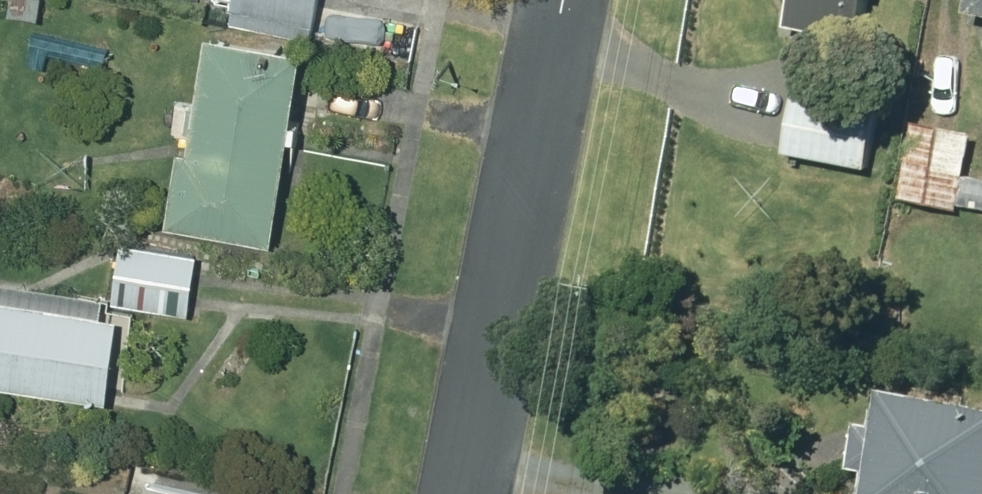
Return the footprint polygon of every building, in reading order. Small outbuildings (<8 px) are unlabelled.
[(15,12),(45,15),(46,0),(16,0),(15,12)] [(234,18),(317,35),(324,0),(238,0),(234,18)] [(798,24),(868,40),(877,0),(803,0),(798,24)] [(191,143),(177,220),(282,240),(318,44),(221,26),(199,145),(191,143)] [(800,94),(788,151),(871,167),(883,110),(800,94)] [(918,119),(903,198),(964,209),(978,131),(918,119)] [(128,240),(118,299),(194,312),(204,252),(128,240)] [(116,397),(128,311),(0,293),(0,381),(116,397)] [(894,389),(874,493),(981,493),(981,405),(894,389)] [(153,480),(150,493),(215,493),(153,480)]
